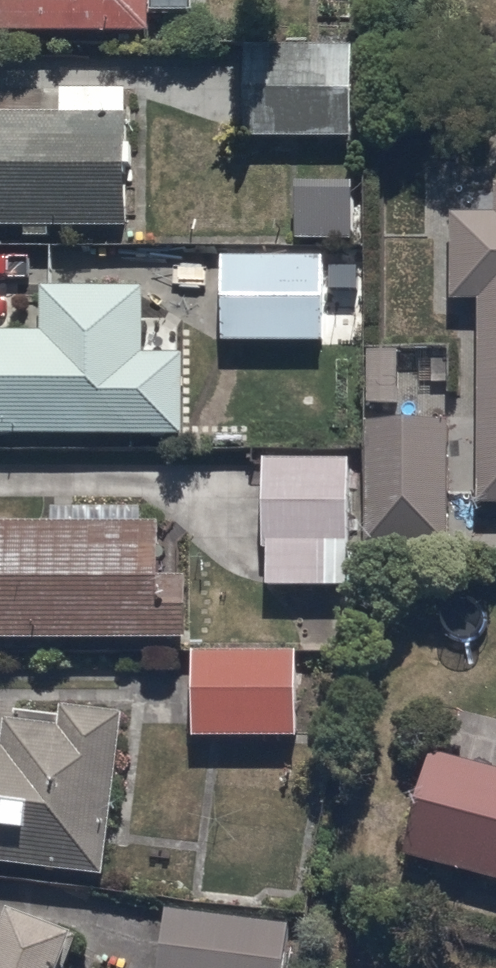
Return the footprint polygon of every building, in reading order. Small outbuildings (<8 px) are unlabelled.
[(155,10),(169,11),(169,0),(0,0),(0,28),(155,30),(155,10)] [(252,40),(251,132),(359,133),(360,41),(252,40)] [(26,222),(26,237),(55,236),(55,222),(133,222),(133,85),(64,85),(64,110),(0,110),(0,223),(26,222)] [(302,181),(304,235),(358,235),(358,181),(302,181)] [(480,501),(495,501),(495,210),(451,210),(451,300),(481,300),(480,501)] [(226,252),(225,337),(328,338),(329,253),(226,252)] [(189,432),(190,349),(151,349),(152,284),(48,283),(48,329),(0,328),(0,430),(189,432)] [(367,346),(366,402),(398,403),(399,346),(367,346)] [(367,414),(366,539),(450,540),(451,415),(367,414)] [(265,455),(266,586),(354,585),(353,454),(265,455)] [(189,635),(190,572),(161,572),(161,516),(0,515),(0,634),(189,635)] [(195,650),(197,735),(302,732),(299,647),(195,650)] [(107,871),(124,705),(65,699),(62,724),(7,718),(5,739),(0,738),(0,860),(107,871)] [(404,851),(495,876),(495,767),(431,750),(404,851)] [(159,967),(290,967),(296,914),(166,900),(159,967)] [(83,926),(15,901),(0,941),(0,967),(67,967),(83,926)]
